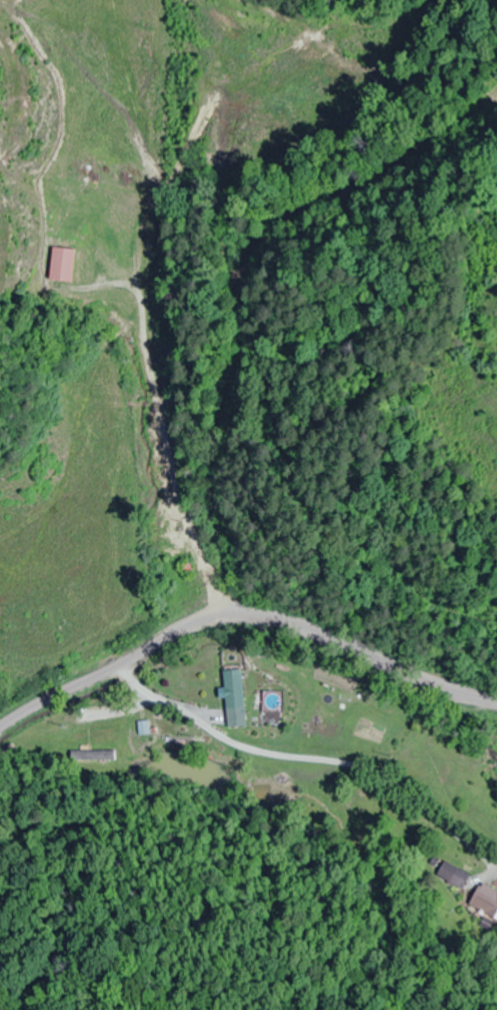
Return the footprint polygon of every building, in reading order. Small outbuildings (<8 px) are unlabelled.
[(76,250),(52,247),(49,280),(72,283),(76,250)] [(182,565),(187,577),(196,573),(191,561),(182,565)] [(244,671),(225,672),(227,729),(246,728),(244,671)] [(117,752),(73,752),(73,766),(117,766),(117,752)] [(471,875),(445,863),(438,878),(465,890),(471,875)] [(482,884),(471,906),(496,920),(496,892),(482,884)]
